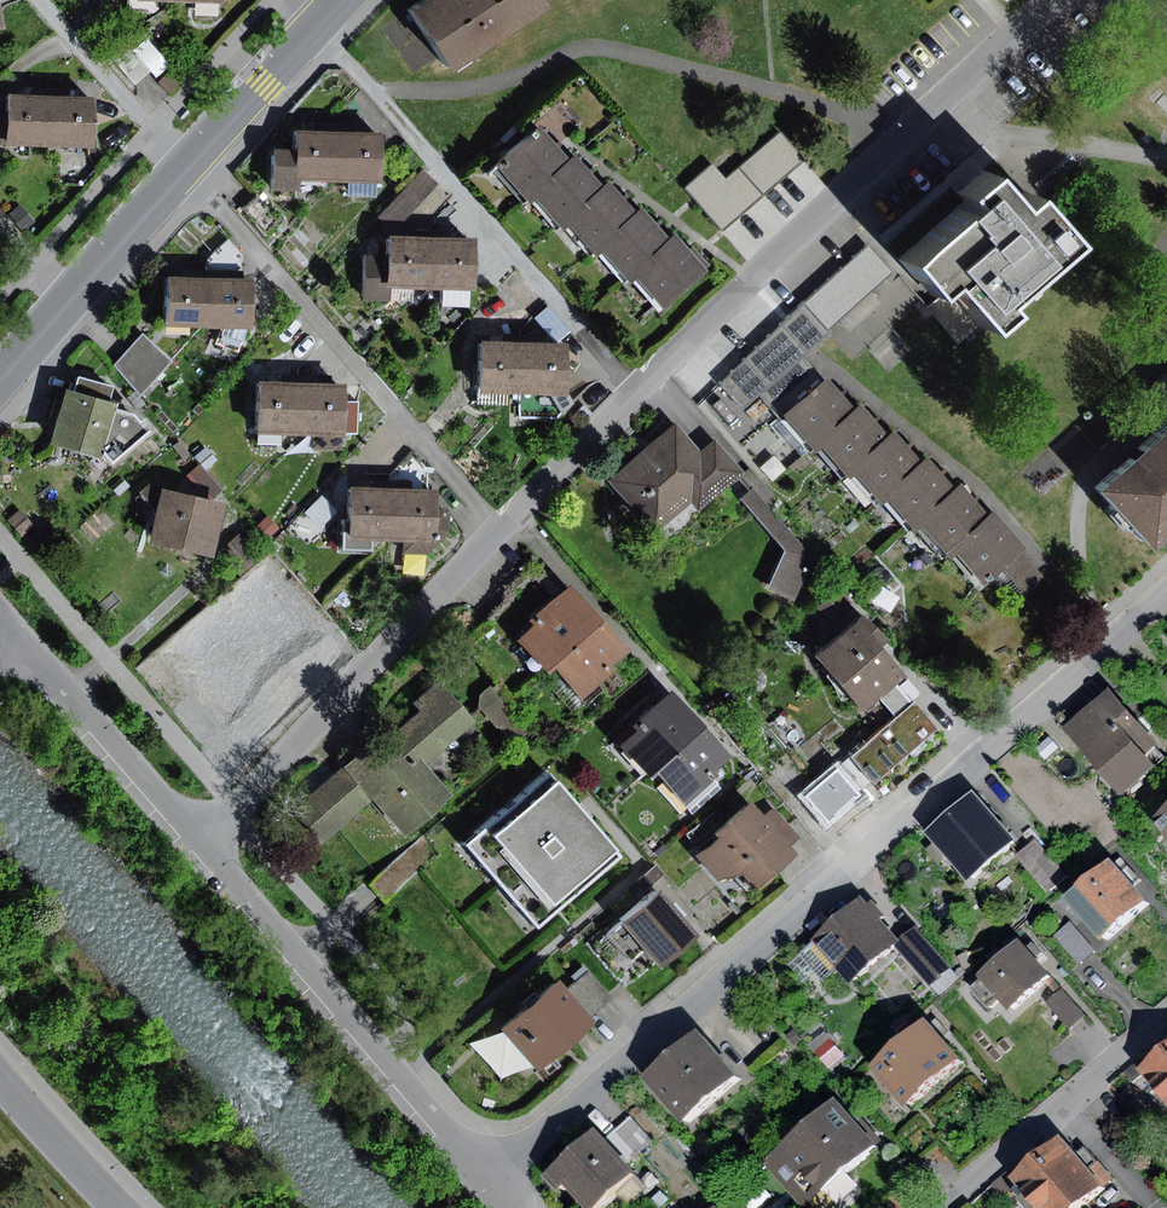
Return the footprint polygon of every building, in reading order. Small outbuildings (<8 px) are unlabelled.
[(9,30),(3,0),(0,0),(0,32),(9,30)] [(442,68),(535,7),(531,0),(419,0),(404,10),(442,68)] [(158,2),(142,1),(128,1),(128,13),(158,13),(158,2)] [(126,43),(110,57),(135,86),(151,72),(126,43)] [(180,62),(159,82),(170,93),(191,73),(180,62)] [(0,77),(0,96),(17,81),(7,71),(0,77)] [(8,145),(56,148),(58,97),(11,95),(10,111),(8,145)] [(99,98),(58,97),(56,148),(98,149),(99,98)] [(10,111),(0,111),(0,145),(8,145),(10,111)] [(528,124),(485,163),(517,199),(523,194),(561,161),(528,124)] [(287,174),(321,176),(322,127),(279,126),(279,141),(258,140),(257,186),(286,187),(287,174)] [(366,128),(322,127),(321,176),(339,176),(365,177),(366,128)] [(717,228),(799,157),(774,128),(719,176),(706,161),(679,185),(717,228)] [(567,155),(561,161),(523,194),(552,227),(557,223),(596,188),(567,155)] [(417,166),(397,187),(414,203),(434,181),(417,166)] [(990,298),(1061,239),(1024,195),(1011,206),(982,170),(953,194),(963,206),(899,259),(927,292),(940,282),(978,328),(1000,310),(990,298)] [(364,194),(365,177),(339,176),(339,193),(364,194)] [(602,183),(596,188),(557,223),(585,254),(591,249),(630,215),(602,183)] [(414,203),(397,187),(373,213),(386,225),(394,217),(397,220),(414,203)] [(636,209),(630,215),(591,249),(619,280),(623,277),(663,241),(636,209)] [(386,280),(414,282),(417,230),(374,228),(373,251),(372,279),(386,280)] [(460,232),(417,230),(414,282),(434,282),(458,283),(460,232)] [(197,256),(196,272),(237,273),(237,253),(223,236),(197,256)] [(667,237),(663,241),(623,277),(652,310),(703,266),(688,249),(682,254),(667,237)] [(862,244),(797,301),(821,329),(886,272),(862,244)] [(372,279),(373,251),(355,251),(353,297),(385,298),(386,280),(372,279)] [(151,321),(195,323),(196,272),(153,271),(151,321)] [(237,273),(196,272),(195,323),(214,323),(235,324),(237,273)] [(457,303),(458,283),(434,282),(433,302),(457,303)] [(868,291),(836,319),(845,330),(877,301),(868,291)] [(797,301),(716,381),(737,406),(754,391),(796,354),(824,330),(821,329),(797,301)] [(235,324),(214,323),(209,342),(230,350),(235,324)] [(135,395),(168,357),(135,330),(108,363),(135,395)] [(465,335),(463,386),(507,388),(509,336),(465,335)] [(552,338),(509,336),(507,388),(517,388),(549,390),(552,338)] [(772,411),(813,373),(796,354),(754,391),(772,411)] [(67,372),(63,387),(98,397),(102,381),(67,372)] [(804,439),(842,404),(813,373),(772,411),(777,415),(801,442),(804,439)] [(243,427),(284,428),(285,378),(245,377),(243,427)] [(329,379),(285,378),(284,428),(304,429),(327,429),(328,399),(329,379)] [(101,402),(102,398),(98,397),(63,387),(50,384),(36,438),(87,452),(101,402)] [(549,390),(517,388),(517,415),(555,417),(564,406),(549,390)] [(352,399),(328,399),(327,429),(351,430),(352,399)] [(848,399),(842,404),(804,439),(822,457),(834,470),(839,466),(877,429),(848,399)] [(119,407),(101,402),(87,452),(97,458),(133,425),(119,407)] [(1166,524),(1166,419),(1132,451),(1086,494),(1138,551),(1166,524)] [(691,447),(666,420),(601,479),(648,531),(683,499),(691,508),(736,468),(705,434),(691,447)] [(869,493),(909,455),(881,425),(877,429),(839,466),(867,495),(869,493)] [(327,429),(304,429),(304,447),(327,448),(327,429)] [(201,445),(190,454),(201,467),(212,458),(201,445)] [(915,450),(909,455),(869,493),(899,524),(905,518),(945,481),(915,450)] [(772,495),(745,464),(733,475),(742,486),(732,495),(777,547),(760,586),(789,599),(807,557),(762,505),(772,495)] [(335,481),(332,533),(364,535),(373,535),(376,473),(362,472),(362,483),(335,481)] [(387,473),(376,473),(373,535),(394,536),(414,537),(416,505),(417,484),(386,483),(387,473)] [(143,502),(148,481),(145,477),(131,489),(143,502)] [(119,479),(109,488),(114,494),(124,485),(119,479)] [(947,479),(945,481),(905,518),(933,549),(938,544),(977,511),(947,479)] [(198,551),(211,496),(148,481),(143,502),(135,536),(198,551)] [(317,494),(300,510),(314,525),(331,508),(317,494)] [(414,537),(394,536),(394,551),(418,553),(442,529),(442,509),(436,505),(416,505),(414,537)] [(938,544),(967,578),(990,559),(1010,541),(981,507),(977,511),(938,544)] [(15,508),(3,518),(14,531),(26,521),(15,508)] [(263,514),(252,525),(263,537),(274,526),(263,514)] [(236,530),(216,547),(233,567),(253,550),(236,530)] [(364,535),(332,533),(332,546),(364,548),(364,535)] [(1039,574),(1010,541),(990,559),(1019,592),(1039,574)] [(572,596),(557,579),(515,615),(521,622),(506,636),(520,652),(539,635),(534,629),(572,596)] [(833,587),(812,605),(822,617),(844,599),(833,587)] [(594,622),(572,596),(534,629),(539,635),(520,652),(531,664),(539,657),(546,664),(594,622)] [(273,625),(277,611),(214,597),(199,664),(262,678),(273,625)] [(278,604),(277,611),(273,625),(298,631),(303,609),(278,604)] [(866,616),(817,657),(864,713),(880,700),(897,685),(907,677),(882,648),(889,643),(866,616)] [(594,622),(546,664),(571,693),(603,665),(598,660),(615,645),(594,622)] [(364,800),(392,832),(442,790),(417,761),(466,719),(430,678),(407,699),(412,705),(386,728),(378,719),(330,761),(334,765),(364,800)] [(527,724),(489,678),(474,690),(472,704),(491,727),(494,724),(507,741),(527,724)] [(639,767),(689,720),(658,685),(617,721),(623,727),(606,739),(633,773),(639,767)] [(897,685),(880,700),(896,719),(914,705),(897,685)] [(1120,797),(1164,759),(1152,745),(1156,742),(1108,686),(1060,728),(1120,797)] [(871,782),(874,785),(938,730),(915,703),(914,705),(896,719),(851,758),(871,782)] [(702,765),(717,750),(689,720),(639,767),(671,801),(706,769),(702,765)] [(1049,737),(1035,748),(1044,760),(1058,748),(1049,737)] [(871,782),(851,758),(838,767),(859,792),(871,782)] [(836,764),(797,796),(825,829),(863,797),(859,792),(838,767),(836,764)] [(364,800),(334,765),(285,806),(315,841),(364,800)] [(544,772),(460,845),(532,927),(616,855),(579,812),(544,772)] [(923,832),(964,881),(1013,839),(971,791),(923,832)] [(744,886),(785,850),(781,845),(752,812),(738,797),(704,827),(709,831),(686,851),(707,874),(728,868),(744,886)] [(766,799),(752,812),(781,845),(795,833),(766,799)] [(1156,820),(1166,834),(1166,811),(1156,820)] [(423,831),(364,881),(372,892),(380,901),(439,850),(423,831)] [(1047,889),(1066,873),(1034,839),(1016,855),(1047,889)] [(651,862),(638,873),(647,883),(660,872),(651,862)] [(1105,942),(1149,905),(1114,865),(1071,902),(1105,942)] [(636,947),(649,961),(685,929),(667,909),(645,884),(609,917),(612,921),(636,947)] [(837,969),(848,982),(896,940),(878,920),(884,914),(870,899),(865,903),(860,897),(811,939),(814,942),(837,969)] [(636,947),(612,921),(600,931),(624,958),(636,947)] [(1070,922),(1054,935),(1079,964),(1094,951),(1070,922)] [(917,928),(897,946),(931,984),(951,966),(917,928)] [(837,969),(814,942),(788,964),(803,981),(814,971),(823,981),(837,969)] [(1021,942),(980,977),(983,981),(973,989),(992,1011),(1000,1004),(1008,1014),(1051,977),(1021,942)] [(960,977),(951,966),(931,984),(941,995),(960,977)] [(606,994),(582,967),(569,979),(593,1005),(606,994)] [(490,1023),(527,1064),(581,1016),(557,990),(545,975),(490,1023)] [(593,1005),(569,979),(557,990),(581,1016),(593,1005)] [(1046,1004),(1070,1029),(1085,1015),(1062,990),(1046,1004)] [(870,1066),(904,1105),(958,1058),(924,1019),(870,1066)] [(819,1021),(801,1036),(815,1053),(829,1042),(834,1038),(819,1021)] [(641,1077),(682,1123),(735,1075),(694,1029),(641,1077)] [(792,1030),(784,1038),(792,1046),(800,1039),(792,1030)] [(839,1055),(829,1042),(815,1053),(826,1066),(839,1055)] [(1136,1068),(1166,1106),(1166,1042),(1136,1068)] [(791,1193),(803,1205),(873,1143),(834,1100),(765,1163),(791,1193)] [(630,1116),(603,1139),(625,1165),(652,1141),(630,1116)] [(584,1207),(590,1207),(631,1171),(625,1165),(603,1139),(593,1128),(540,1175),(555,1191),(563,1184),(584,1207)] [(1037,1207),(1072,1207),(1100,1185),(1087,1169),(1097,1160),(1084,1145),(1074,1154),(1058,1136),(1010,1176),(1017,1184),(1037,1207)] [(1111,1175),(1097,1160),(1087,1169),(1100,1185),(1111,1175)] [(765,1163),(728,1194),(740,1207),(774,1207),(791,1193),(765,1163)] [(1017,1184),(1010,1176),(1006,1172),(992,1184),(1003,1196),(1017,1184)] [(728,1194),(713,1207),(714,1207),(740,1207),(728,1194)]
